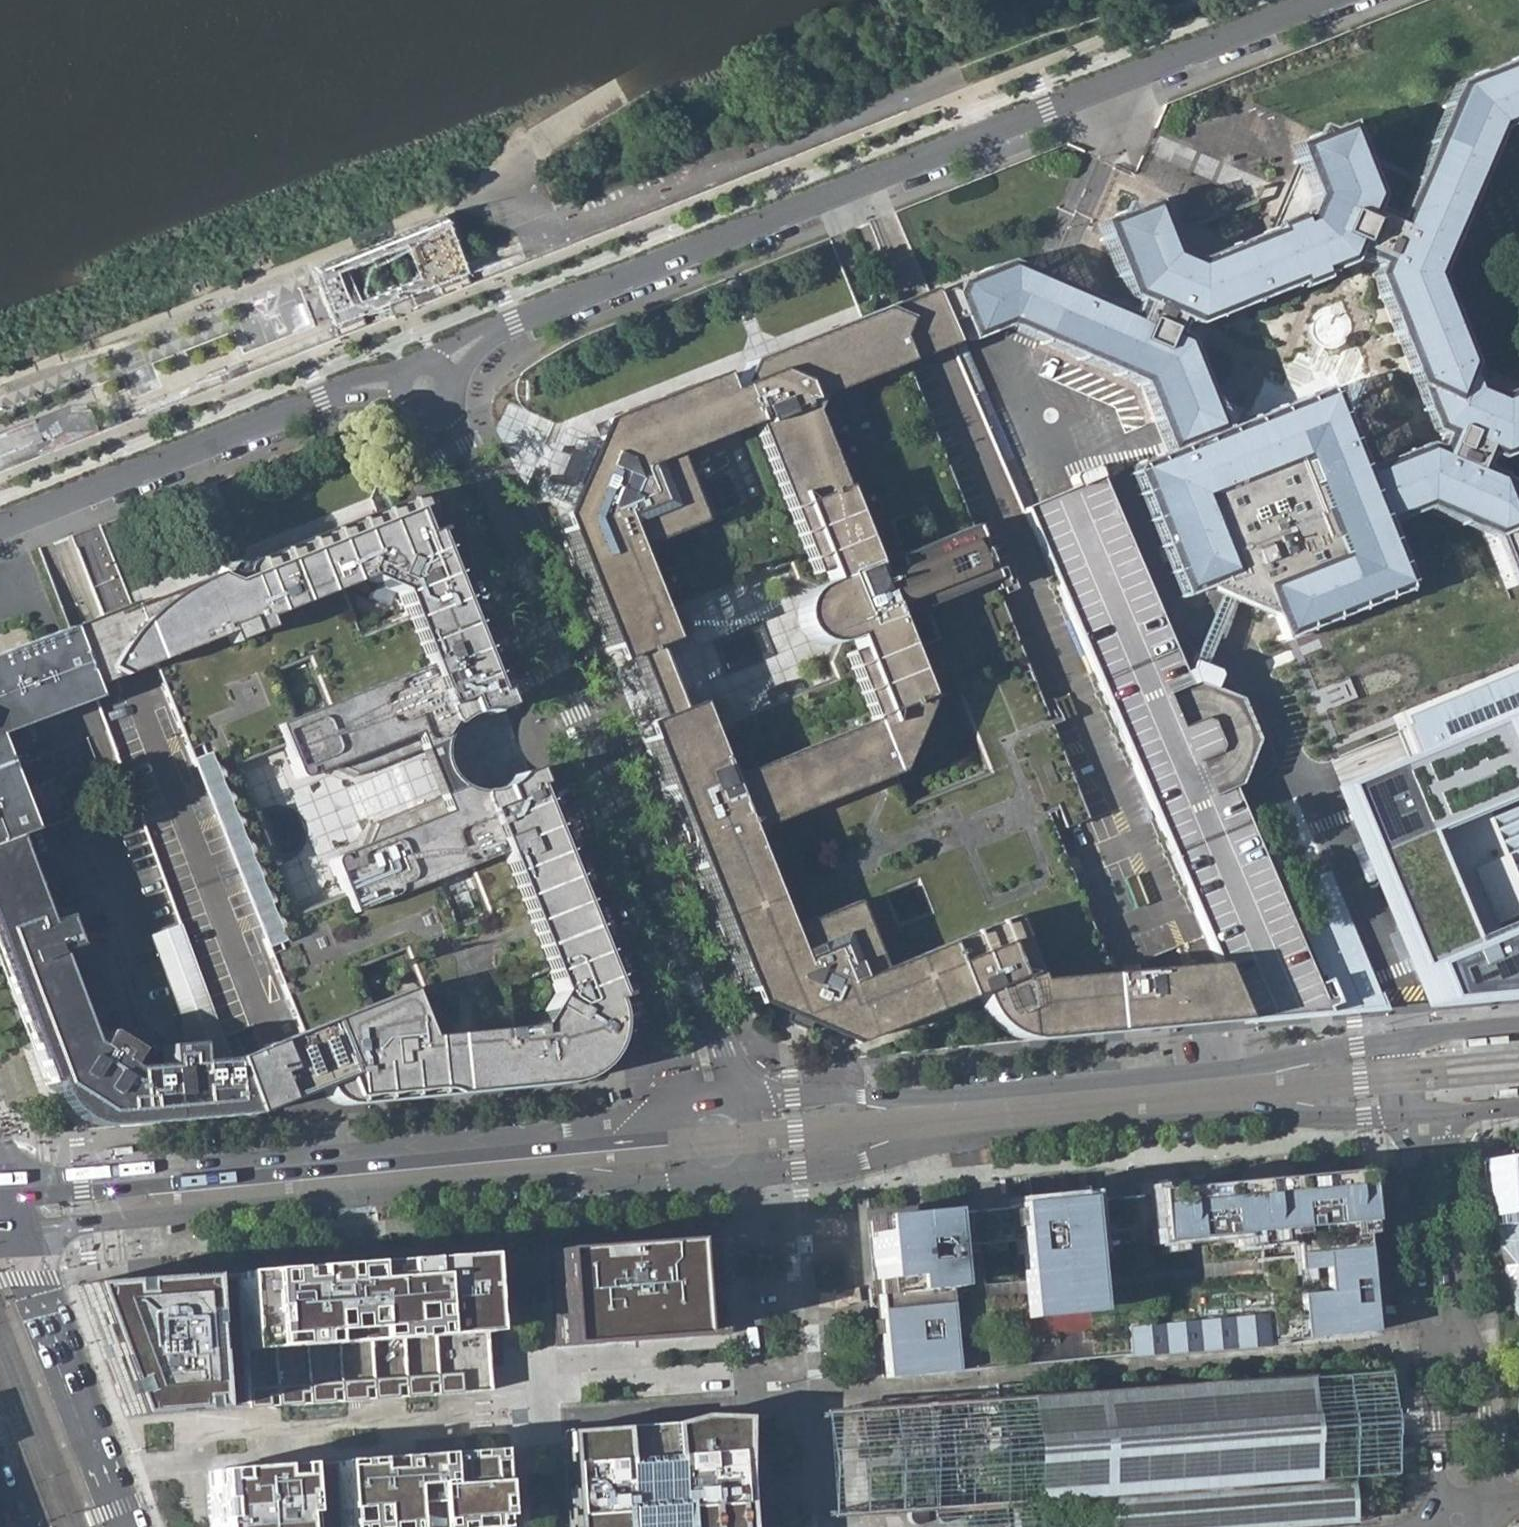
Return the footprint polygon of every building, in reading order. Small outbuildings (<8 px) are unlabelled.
[(1146,460),(1124,469),(1178,598),(1201,588),(1267,617),(1277,642),(1407,589),(1382,526),(1417,512),(1486,541),(1496,564),(1508,590),(1518,586),(1518,486),(1484,470),(1489,457),(1498,460),(1518,452),(1518,387),(1496,396),(1476,388),(1432,280),(1497,131),(1518,123),(1518,58),(1452,85),(1393,218),(1401,222),(1418,184),(1459,201),(1424,278),(1461,369),(1453,385),(1444,381),(1437,397),(1421,404),(1431,429),(1440,432),(1434,445),(1426,442),(1358,469),(1326,388),(1221,430),(1232,456),(1260,445),(1329,473),(1361,551),(1345,587),(1278,615),(1272,602),(1205,573),(1195,577),(1146,460)] [(1089,220),(1122,299),(1128,297),(1132,287),(1120,260),(1130,239),(1198,269),(1272,239),(1307,161),(1342,147),(1362,195),(1359,202),(1369,208),(1375,195),(1344,121),(1286,145),(1294,165),(1267,228),(1191,257),(1167,249),(1146,197),(1089,220)] [(1165,452),(1146,460),(1195,577),(1205,573),(1272,602),(1278,615),(1345,587),(1361,551),(1329,473),(1260,445),(1232,456),(1221,430),(1215,433),(1185,360),(1201,324),(1206,313),(1331,263),(1338,251),(1348,255),(1380,269),(1372,284),(1421,404),(1437,397),(1444,381),(1453,385),(1461,369),(1424,278),(1459,201),(1418,184),(1401,222),(1393,218),(1369,208),(1359,202),(1362,195),(1342,147),(1307,161),(1272,239),(1198,269),(1130,239),(1120,260),(1132,287),(1128,297),(1122,299),(1105,307),(1065,288),(1040,344),(1137,386),(1165,452)] [(367,293),(427,271),(406,222),(402,213),(270,262),(274,272),(293,321),(367,293)] [(1348,255),(1338,251),(1331,263),(1206,313),(1201,324),(1342,268),(1348,255)] [(1023,336),(1040,344),(1065,288),(1047,280),(1006,262),(955,283),(949,295),(958,298),(965,316),(958,319),(968,342),(1003,327),(1023,336)] [(947,324),(958,319),(965,316),(958,298),(949,295),(943,293),(935,296),(947,324)] [(933,297),(945,325),(947,324),(935,296),(933,297)] [(907,366),(938,354),(954,347),(945,325),(933,297),(917,304),(888,317),(752,374),(746,391),(739,393),(729,396),(722,378),(614,423),(619,436),(605,441),(607,446),(603,454),(579,512),(576,519),(570,521),(576,534),(564,539),(602,636),(612,662),(626,655),(630,668),(633,668),(646,697),(653,715),(650,717),(655,728),(656,730),(645,734),(653,756),(663,781),(694,862),(706,890),(748,991),(761,985),(767,1000),(770,998),(788,1006),(793,996),(798,998),(821,1009),(829,1012),(826,1020),(842,1026),(844,1031),(856,1025),(862,1037),(969,994),(977,991),(980,998),(984,1007),(987,1013),(992,1020),(995,1024),(998,1027),(1002,1030),(1005,1034),(1009,1036),(1013,1038),(1023,1042),(1242,1021),(1244,1021),(1220,964),(1105,976),(1047,836),(1082,822),(957,496),(907,366)] [(558,503),(579,512),(603,454),(581,444),(558,503)] [(1071,489),(1025,508),(1244,1021),(1318,1014),(1326,1013),(1323,1007),(1331,1004),(1333,1000),(1325,981),(1319,980),(1313,982),(1228,788),(1235,785),(1253,743),(1235,702),(1206,689),(1211,675),(1189,666),(1186,670),(1179,673),(1092,472),(1085,469),(1070,476),(1068,482),(1071,489)] [(354,779),(419,752),(421,757),(444,748),(445,743),(450,733),(455,726),(459,723),(463,720),(471,716),(477,714),(481,713),(484,713),(486,713),(496,714),(503,698),(438,544),(431,547),(428,537),(420,540),(419,535),(421,533),(422,533),(425,529),(428,523),(428,517),(425,511),(422,507),(420,506),(415,504),(410,503),(406,504),(249,564),(242,579),(230,585),(210,580),(133,608),(132,604),(121,608),(92,619),(69,628),(69,629),(72,635),(91,685),(142,666),(154,661),(301,1029),(272,1040),(231,1055),(232,1059),(253,1113),(297,1096),(326,1084),(329,1088),(337,1096),(338,1096),(345,1101),(351,1104),(578,1083),(586,1080),(594,1075),(599,1071),(603,1066),(607,1061),(611,1056),(616,1045),(618,1035),(619,1029),(619,1019),(618,1010),(616,1004),(623,1001),(618,989),(624,986),(539,784),(522,779),(518,783),(516,784),(515,785),(510,788),(504,791),(493,794),(489,794),(484,794),(480,794),(475,793),(468,790),(461,787),(455,782),(435,791),(437,796),(372,822),(362,842),(341,850),(343,858),(333,863),(344,890),(295,909),(275,860),(288,854),(270,808),(255,812),(236,765),(283,746),(295,774),(306,769),(309,776),(332,768),(354,779)] [(14,837),(31,831),(14,784),(35,777),(36,781),(39,784),(41,787),(44,789),(48,791),(52,791),(57,791),(64,789),(122,768),(91,685),(72,635),(69,629),(54,635),(0,654),(0,843),(14,837)] [(1407,717),(1420,754),(1335,786),(1421,995),(1427,1010),(1518,1002),(1518,673),(1407,717)] [(421,757),(435,791),(455,782),(454,782),(453,781),(448,774),(444,767),(443,762),(443,759),(443,758),(443,751),(444,748),(421,757)] [(419,752),(354,779),(356,785),(421,757),(419,752)] [(73,815),(64,789),(57,791),(52,791),(48,791),(44,789),(41,787),(39,784),(36,781),(35,777),(14,784),(31,831),(73,815)] [(435,791),(370,817),(372,822),(437,796),(435,791)] [(45,1079),(50,1078),(53,1085),(56,1093),(65,1091),(69,1092),(89,1105),(110,1117),(117,1118),(120,1125),(191,1119),(205,1118),(253,1113),(232,1059),(200,1061),(195,1043),(184,1043),(174,1044),(164,1045),(166,1064),(138,1067),(125,1068),(133,1051),(103,1033),(94,1051),(76,1010),(58,954),(75,948),(63,917),(47,924),(14,837),(0,843),(0,960),(45,1079)] [(150,934),(179,1012),(184,1043),(195,1043),(200,1061),(232,1059),(231,1055),(210,999),(181,923),(150,934)] [(789,1019),(813,1027),(821,1009),(798,998),(789,1019)] [(1508,1034),(1488,1036),(1489,1043),(1508,1041),(1508,1034)] [(1485,1037),(1466,1039),(1467,1046),(1486,1044),(1485,1037)] [(1516,1087),(1497,1088),(1497,1096),(1517,1094),(1516,1087)] [(65,1091),(56,1093),(61,1101),(74,1109),(85,1114),(95,1118),(104,1118),(110,1117),(89,1105),(69,1092),(65,1091)] [(114,1149),(115,1155),(133,1154),(133,1147),(114,1149)] [(1501,1269),(1518,1267),(1518,1155),(1506,1157),(1483,1159),(1487,1223),(1501,1269)] [(1007,1208),(866,1222),(881,1379),(1127,1355),(1128,1357),(1266,1346),(1266,1342),(1371,1331),(1359,1200),(1357,1183),(1356,1174),(1172,1190),(1077,1201),(1078,1198),(1006,1205),(1007,1208)] [(723,1240),(694,1242),(700,1331),(730,1329),(723,1240)] [(628,1336),(700,1331),(694,1242),(549,1252),(556,1341),(628,1336)] [(230,1275),(240,1410),(487,1391),(480,1296),(477,1257),(230,1275)] [(1518,1318),(1518,1267),(1501,1269),(1515,1319),(1518,1318)] [(230,1275),(185,1278),(194,1413),(240,1410),(230,1275)] [(194,1413),(185,1278),(79,1286),(128,1418),(194,1413)] [(1380,1370),(810,1413),(818,1515),(918,1507),(920,1526),(1258,1526),(1340,1521),(1337,1477),(1388,1473),(1380,1370)] [(568,1526),(743,1526),(737,1432),(735,1418),(596,1428),(561,1431),(568,1526)] [(341,1462),(346,1526),(497,1526),(491,1451),(341,1462)] [(341,1462),(294,1465),(299,1526),(346,1526),(341,1462)] [(206,1472),(210,1526),(299,1526),(294,1465),(206,1472)]
